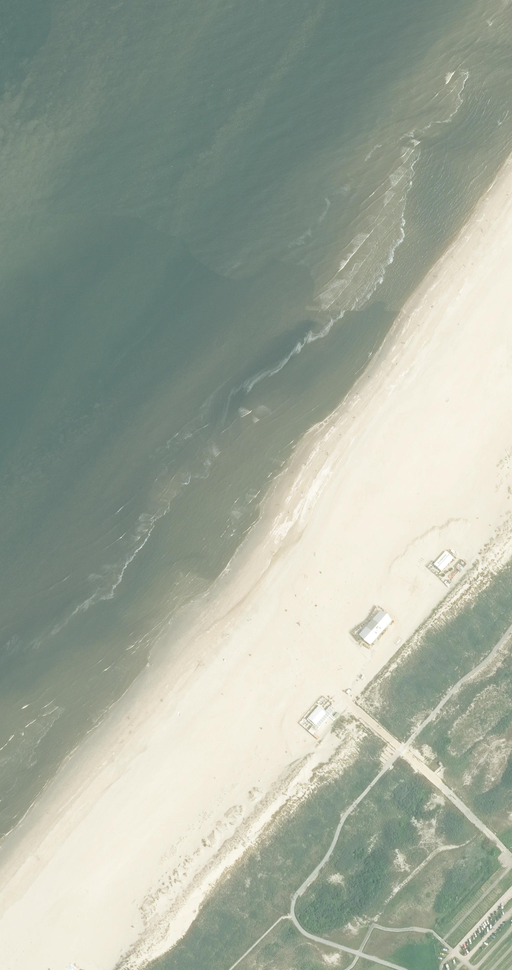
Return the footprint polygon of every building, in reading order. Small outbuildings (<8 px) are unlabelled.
[(469,558),(473,554),(464,543),(459,547),(469,558)] [(445,550),(434,564),(441,570),(453,557),(445,550)] [(451,581),(454,577),(447,571),(444,576),(451,581)] [(392,622),(386,616),(388,613),(377,606),(368,620),(369,621),(368,622),(367,624),(365,623),(353,633),(362,642),(363,642),(372,650),(379,639),(378,638),(392,622)] [(354,690),(349,694),(354,699),(358,694),(354,690)] [(315,729),(331,712),(323,705),(307,722),(315,729)] [(334,713),(329,718),(333,721),(338,716),(334,713)]
